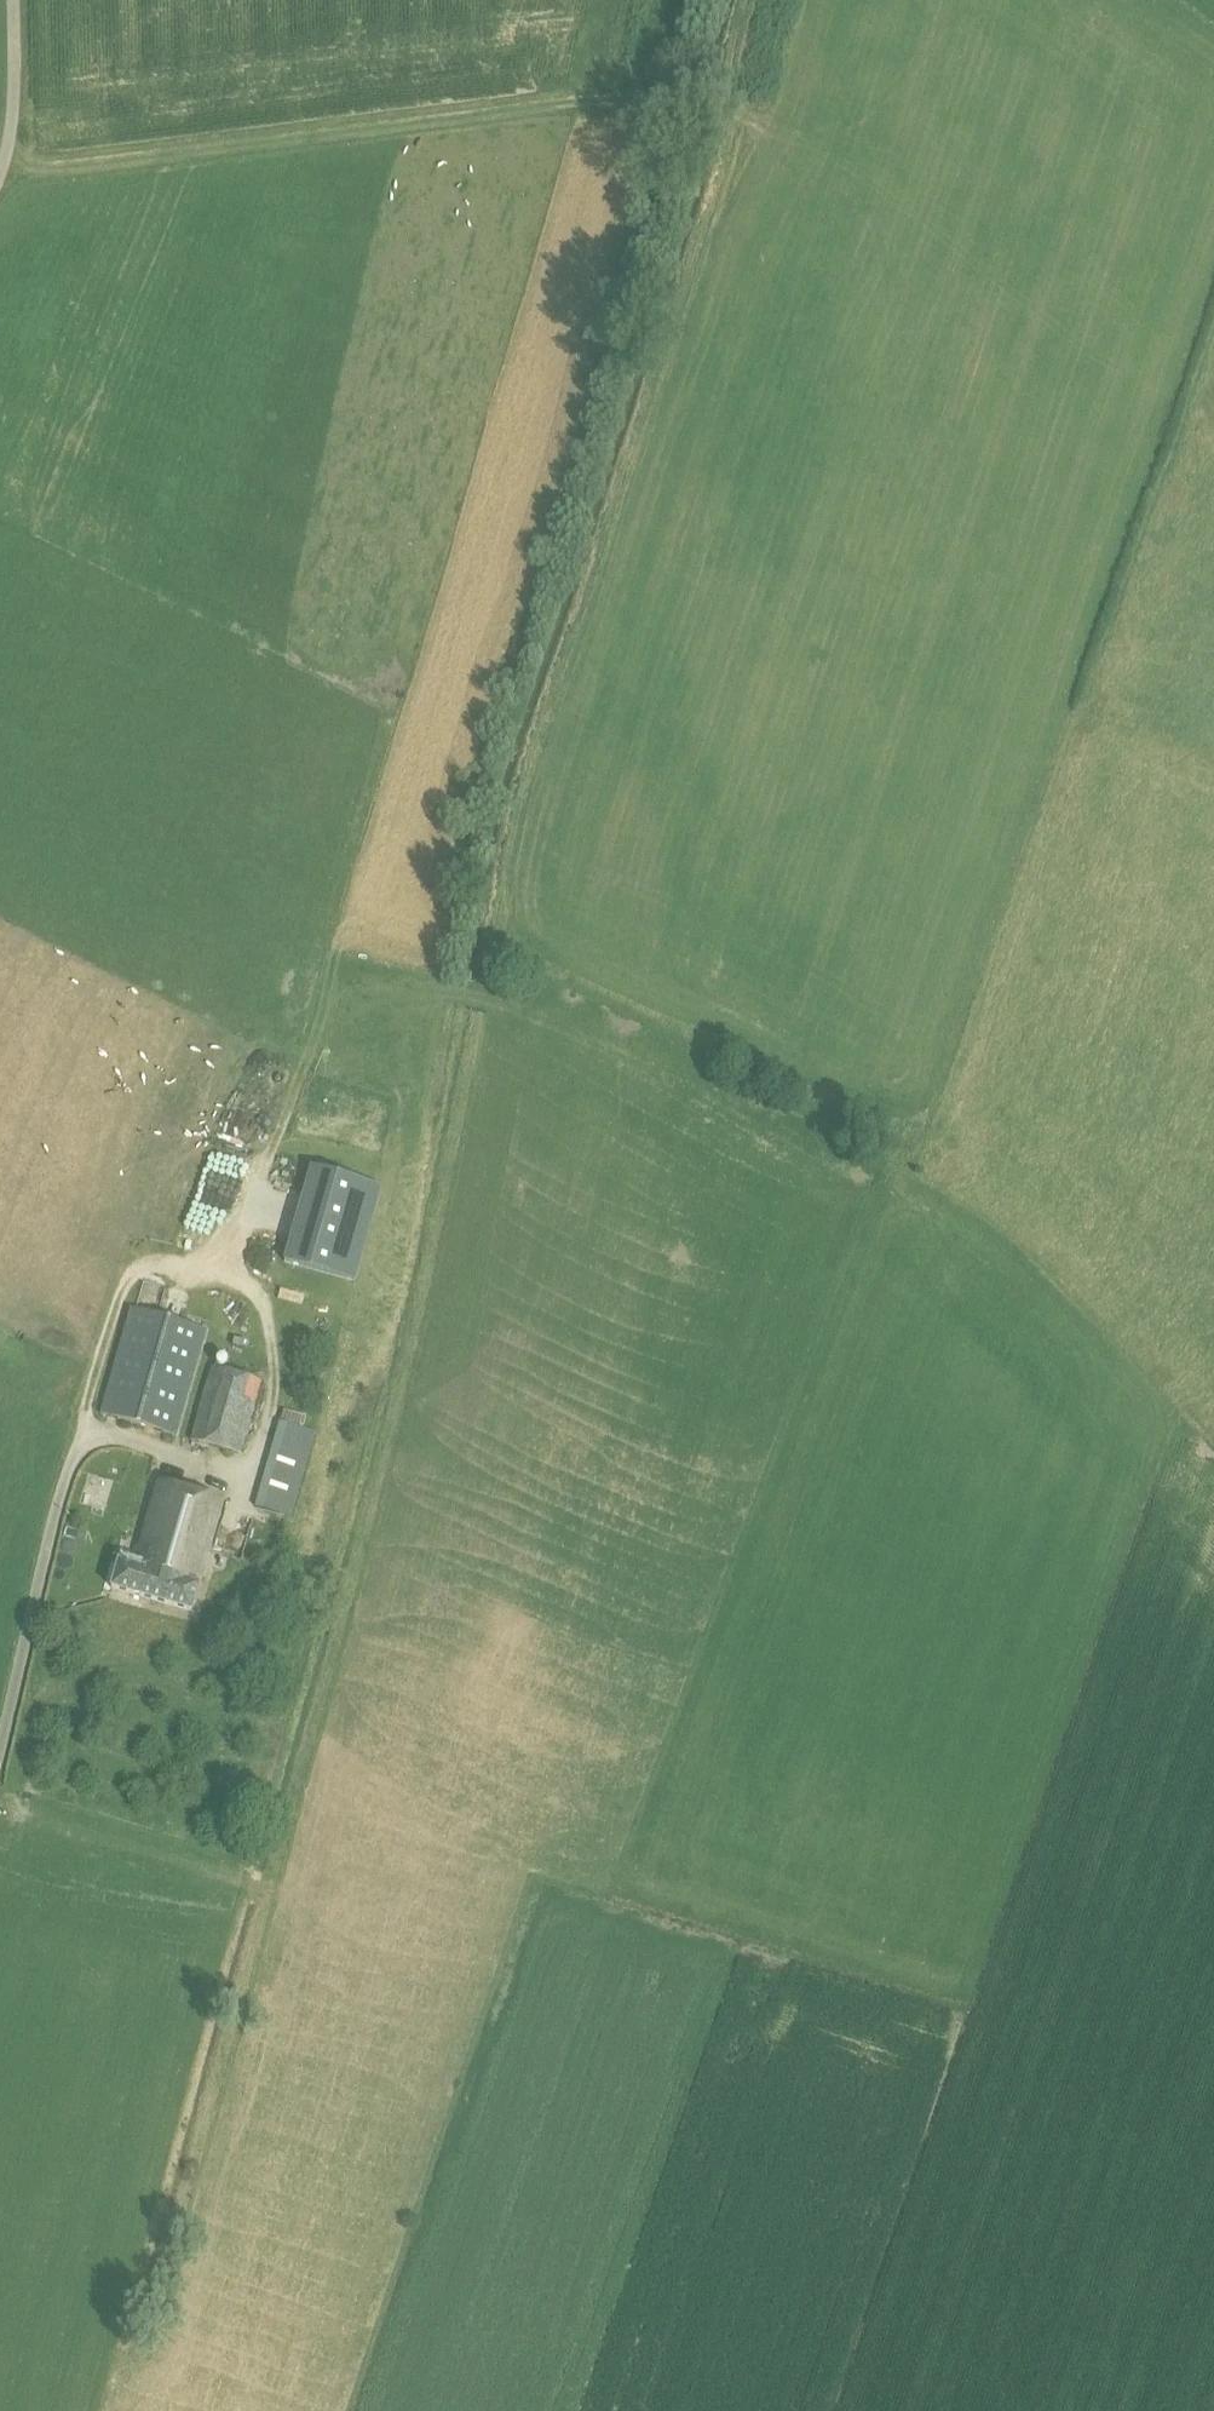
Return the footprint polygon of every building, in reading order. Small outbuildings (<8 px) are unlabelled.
[(275,1052),(274,1062),(302,1066),(303,1056),(275,1052)] [(311,1168),(284,1261),(354,1281),(381,1188),(311,1168)] [(99,1414),(176,1436),(207,1330),(130,1309),(99,1414)] [(310,1321),(330,1326),(333,1315),(313,1309),(310,1321)] [(261,1382),(212,1367),(191,1440),(240,1454),(261,1382)] [(316,1433),(303,1429),(307,1416),(283,1410),(279,1422),(278,1421),(254,1508),(291,1516),(316,1433)] [(156,1482),(133,1566),(199,1585),(201,1586),(225,1501),(156,1482)] [(199,1585),(133,1566),(118,1562),(111,1588),(191,1611),(199,1585)]
